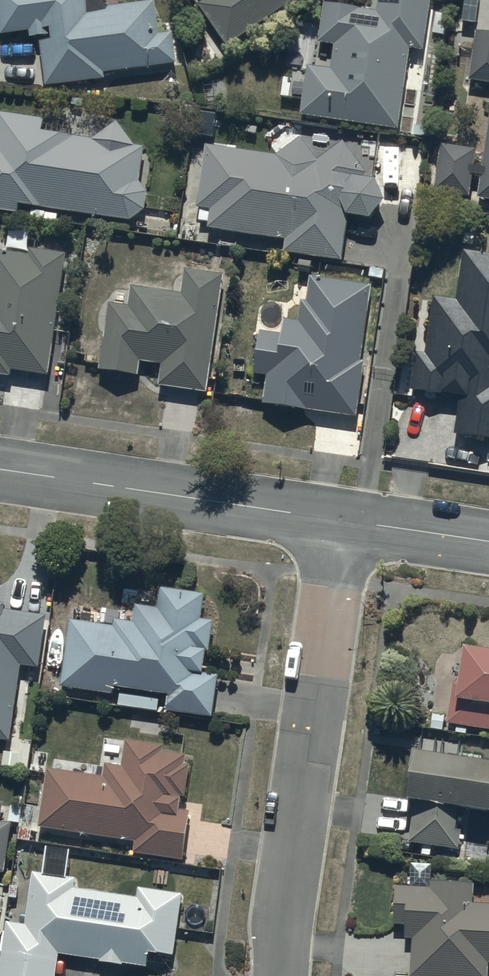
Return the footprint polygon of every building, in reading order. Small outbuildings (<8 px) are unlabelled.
[(103,68),(175,60),(172,34),(177,34),(176,21),(165,22),(166,29),(156,31),(152,0),(127,0),(118,1),(117,0),(0,0),(0,30),(27,27),(28,32),(37,31),(43,82),(104,75),(103,68)] [(225,43),(288,0),(197,0),(225,43)] [(298,110),(397,125),(409,45),(421,47),(428,0),(376,0),(375,8),(322,0),(317,38),(334,40),(330,66),(305,62),(298,110)] [(488,80),(488,29),(475,27),(468,77),(488,80)] [(481,164),(473,163),(475,146),(440,141),(433,188),(468,193),(471,171),(479,172),(476,195),(488,197),(488,107),(481,164)] [(0,109),(0,207),(15,209),(17,199),(31,201),(29,214),(58,219),(61,207),(128,217),(143,206),(146,189),(138,178),(141,143),(133,142),(116,118),(93,135),(71,134),(59,129),(40,127),(41,115),(0,109)] [(209,205),(206,225),(284,235),(282,249),(341,257),(347,210),(368,213),(383,195),(373,174),(361,172),(365,169),(339,132),(301,129),(275,152),(204,141),(194,203),(209,205)] [(8,373),(9,366),(47,372),(64,251),(27,245),(26,251),(0,248),(0,372),(8,373)] [(462,247),(455,297),(432,294),(431,299),(408,296),(401,350),(414,351),(410,385),(459,391),(454,430),(488,435),(488,251),(462,247)] [(205,389),(222,272),(182,266),(179,290),(130,283),(127,302),(108,300),(98,365),(136,371),(138,357),(161,361),(158,382),(205,389)] [(359,357),(371,282),(308,273),(305,298),(300,297),(297,317),(281,315),(279,331),(258,328),(252,370),(266,372),(262,400),(355,413),(363,358),(359,357)] [(109,623),(70,617),(60,683),(112,690),(113,682),(168,690),(165,706),(212,713),(213,707),(235,711),(237,701),(215,697),(218,673),(202,671),(206,646),(209,647),(213,617),(201,616),(204,591),(160,584),(159,592),(138,588),(137,593),(129,592),(127,604),(121,603),(119,611),(111,610),(109,623)] [(9,737),(20,662),(38,664),(46,613),(3,607),(4,600),(0,599),(0,736),(9,737)] [(445,719),(488,726),(488,644),(462,640),(456,678),(451,677),(445,719)] [(45,764),(38,823),(134,838),(133,848),(183,856),(190,815),(199,817),(201,805),(179,802),(180,796),(185,796),(190,761),(184,760),(185,751),(165,748),(166,742),(126,735),(122,762),(105,759),(103,771),(98,770),(98,766),(54,759),(53,765),(45,764)] [(413,742),(406,792),(414,793),(408,837),(457,843),(459,826),(453,826),(457,798),(488,803),(488,796),(488,754),(413,742)] [(5,869),(10,820),(19,821),(21,806),(10,804),(8,819),(0,818),(0,868),(5,869)] [(0,958),(0,975),(55,975),(59,950),(100,956),(100,959),(123,962),(123,960),(146,963),(149,947),(174,951),(183,891),(173,890),(174,888),(174,887),(174,885),(174,884),(174,882),(173,881),(173,879),(172,878),(172,877),(171,875),(170,874),(169,873),(168,872),(166,871),(165,870),(164,870),(162,869),(161,869),(159,868),(158,868),(156,868),(155,868),(153,868),(152,869),(150,869),(149,870),(148,871),(146,871),(145,872),(144,873),(143,874),(142,876),(141,877),(141,878),(140,880),(140,881),(139,883),(139,884),(139,885),(137,895),(73,885),(74,875),(65,873),(68,855),(46,851),(43,871),(32,869),(25,921),(20,920),(21,916),(12,915),(12,920),(7,919),(0,958)] [(408,973),(449,975),(487,975),(488,960),(488,888),(473,887),(473,880),(416,876),(416,879),(409,879),(409,883),(394,882),(391,921),(404,921),(403,935),(410,935),(408,973)]
